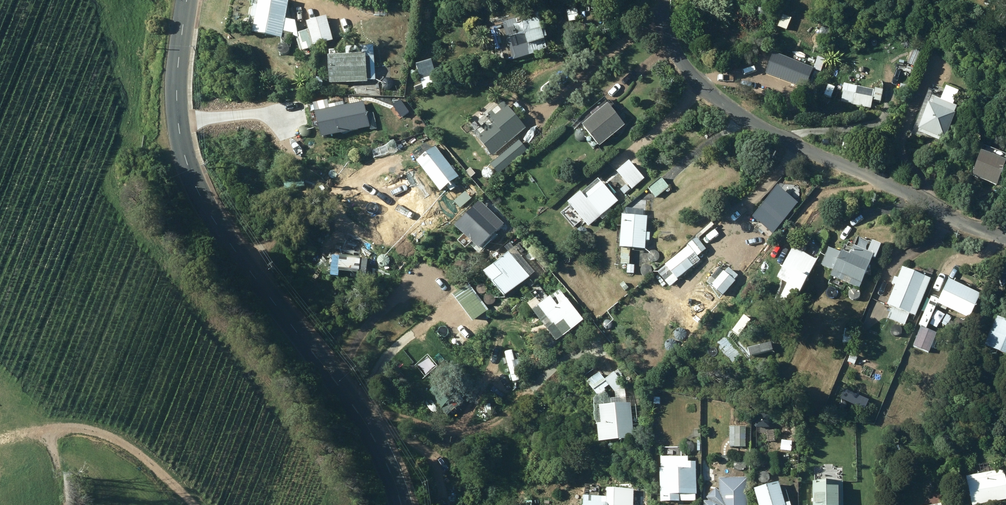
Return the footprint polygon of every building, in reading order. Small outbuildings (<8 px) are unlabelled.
[(258,0),(258,3),(254,2),(252,14),(255,15),(252,30),(282,35),(282,32),(296,34),(300,49),(314,45),(313,44),(332,39),(325,14),(307,19),(309,27),(298,31),(296,18),(285,16),(289,0),(258,0)] [(567,8),(569,19),(579,17),(577,6),(567,8)] [(538,13),(506,22),(516,55),(533,50),(534,55),(535,54),(535,56),(540,55),(538,48),(548,45),(545,34),(548,33),(545,24),(542,25),(538,13)] [(330,58),(332,80),(378,77),(376,48),(348,49),(349,57),(330,58)] [(812,69),(773,53),(765,73),(786,82),(785,86),(792,89),(794,84),(804,89),(812,69)] [(440,83),(432,59),(416,64),(425,88),(440,83)] [(844,82),(840,102),(870,108),(872,101),(881,102),(883,88),(873,86),(872,95),(856,92),(857,84),(844,82)] [(946,139),(955,112),(957,104),(949,101),(952,94),(956,96),(958,92),(944,87),(940,97),(930,94),(917,128),(919,129),(918,132),(942,141),(943,138),(946,139)] [(488,114),(491,117),(474,132),(493,154),(527,126),(504,99),(488,114)] [(600,144),(625,122),(608,101),(582,123),(600,144)] [(419,147),(427,157),(434,152),(435,154),(439,151),(438,149),(439,149),(430,138),(419,147)] [(519,138),(491,163),(500,173),(528,148),(523,142),(519,138)] [(971,175),(995,184),(1005,158),(981,149),(971,175)] [(397,190),(420,219),(438,205),(415,176),(397,190)] [(661,177),(649,188),(656,197),(669,186),(665,182),(661,177)] [(601,181),(583,197),(601,218),(619,201),(601,181)] [(623,195),(632,187),(628,183),(619,191),(623,195)] [(753,213),(744,224),(755,233),(728,267),(724,272),(734,280),(769,236),(775,229),(787,214),(793,207),(785,201),(786,200),(777,192),(772,199),(771,198),(765,205),(761,203),(753,213)] [(455,226),(480,249),(503,224),(479,201),(455,226)] [(622,214),(620,247),(622,247),(621,264),(628,264),(627,274),(634,274),(635,265),(630,265),(631,248),(646,249),(646,240),(649,240),(650,233),(646,233),(648,216),(622,214)] [(365,237),(373,230),(368,225),(361,232),(365,237)] [(827,247),(820,265),(833,270),(827,284),(843,291),(846,283),(859,288),(872,257),(875,257),(881,243),(871,239),(867,250),(853,245),(849,254),(841,251),(840,253),(827,247)] [(792,247),(781,266),(784,268),(778,279),(787,284),(779,299),(792,305),(816,260),(800,251),(802,247),(797,244),(794,248),(792,247)] [(672,259),(684,274),(700,261),(689,246),(672,259)] [(484,269),(505,294),(529,275),(509,249),(484,269)] [(901,267),(897,278),(893,276),(890,283),(894,285),(886,304),(891,306),(886,319),(903,325),(908,313),(915,316),(930,278),(901,267)] [(936,303),(968,318),(979,293),(948,278),(936,303)] [(620,285),(625,291),(629,288),(624,282),(620,285)] [(533,308),(557,339),(584,318),(567,297),(560,287),(533,308)] [(630,298),(639,308),(648,301),(638,290),(630,298)] [(587,315),(593,323),(597,320),(591,311),(587,315)] [(984,345),(1005,354),(1005,320),(996,316),(984,345)] [(921,327),(913,346),(929,352),(937,333),(921,327)] [(848,363),(854,366),(858,359),(851,356),(848,363)] [(587,381),(598,396),(605,390),(604,388),(610,384),(606,379),(600,371),(587,381)] [(610,384),(615,392),(625,384),(615,372),(611,375),(606,379),(610,384)] [(429,391),(442,406),(460,391),(447,376),(429,391)] [(598,423),(600,442),(632,438),(633,452),(640,451),(639,438),(635,439),(631,403),(600,406),(601,423),(598,423)] [(730,426),(731,446),(746,445),(746,425),(730,426)] [(661,467),(661,500),(696,500),(696,492),(697,493),(697,460),(689,460),(689,455),(662,455),(662,467),(661,467)] [(967,474),(972,504),(1005,499),(1005,474),(1005,468),(967,474)] [(749,476),(719,477),(719,489),(717,486),(707,497),(709,499),(704,500),(705,504),(750,504),(749,476)] [(780,479),(755,486),(760,504),(787,504),(780,479)] [(813,504),(844,504),(844,479),(813,479),(813,504)] [(585,504),(634,504),(634,486),(608,485),(607,495),(585,494),(585,504)] [(917,504),(944,504),(943,496),(916,502),(917,504)]
